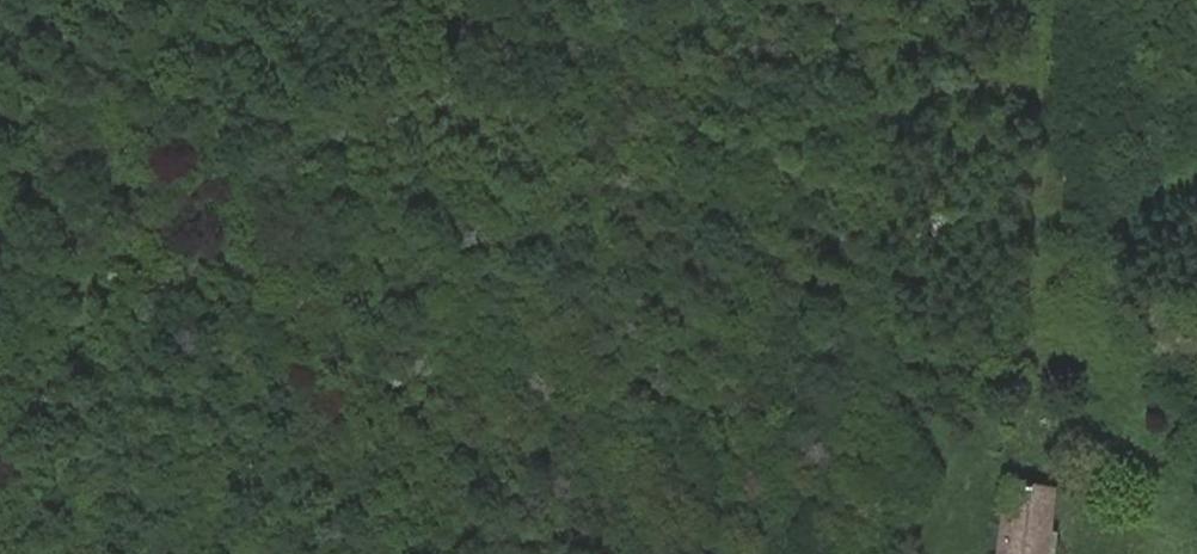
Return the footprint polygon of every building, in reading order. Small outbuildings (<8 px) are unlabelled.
[(1001,553),(1043,553),(1053,486),(1013,480),(1001,553)]
